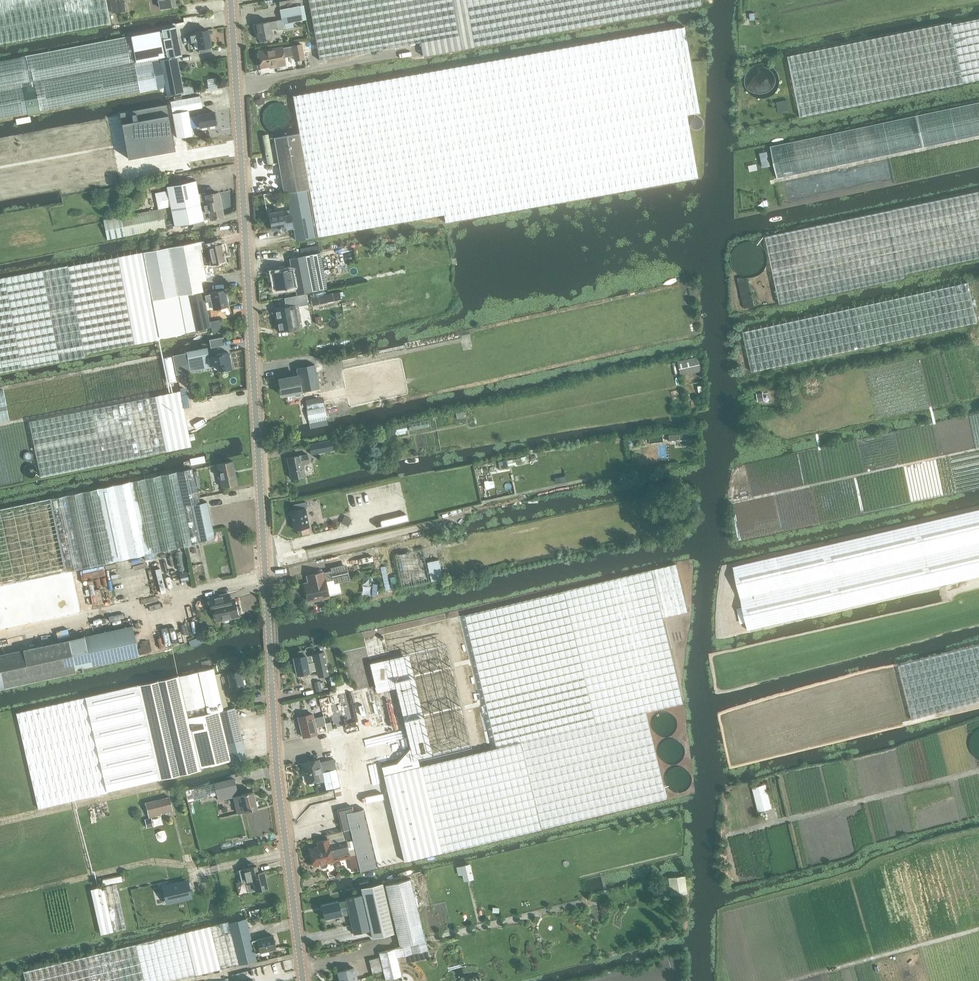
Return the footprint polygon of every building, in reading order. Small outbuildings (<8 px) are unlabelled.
[(110,23),(106,0),(0,0),(0,43),(110,23)] [(126,11),(124,0),(109,0),(110,5),(112,14),(117,13),(126,11)] [(423,55),(423,56),(461,49),(700,5),(699,0),(308,0),(319,60),(420,42),(423,55)] [(268,21),(256,23),(259,40),(272,38),(270,28),(277,27),(277,29),(283,28),(282,23),(306,19),(304,5),(300,6),(280,10),(282,18),(275,20),(268,21)] [(799,118),(978,80),(978,18),(950,24),(950,22),(787,57),(799,118)] [(167,58),(153,61),(158,88),(163,87),(165,87),(167,96),(183,92),(177,57),(181,56),(176,26),(162,28),(162,31),(164,39),(167,58)] [(299,133),(273,137),(283,193),(287,193),(306,189),(314,236),(314,237),(317,236),(443,214),(445,222),(571,199),(697,178),(686,114),(699,112),(684,27),(671,29),(545,51),(293,96),(299,133)] [(211,50),(210,46),(211,46),(208,29),(188,33),(190,41),(197,40),(200,52),(211,50)] [(160,30),(130,36),(135,61),(165,55),(162,39),(164,39),(162,31),(160,31),(160,30)] [(46,110),(158,88),(153,61),(134,64),(129,37),(129,35),(28,55),(25,56),(0,61),(0,118),(46,110)] [(304,58),(302,44),(291,46),(283,48),(283,47),(257,51),(260,68),(275,65),(275,67),(285,65),(284,56),(293,55),(294,60),(304,58)] [(780,80),(780,77),(779,74),(778,70),(775,68),(772,65),(769,63),(766,63),(763,62),(760,62),(756,63),(753,65),(750,67),(748,70),(746,73),(745,76),(745,79),(745,82),(746,86),(747,89),(749,92),(751,94),(755,96),(758,97),(761,98),(765,98),(768,97),(772,95),(775,93),(777,90),(779,87),(780,84),(780,80)] [(210,87),(218,86),(216,75),(208,77),(210,87)] [(189,110),(202,107),(200,96),(184,99),(182,99),(174,101),(171,101),(172,103),(172,107),(173,112),(189,110)] [(777,99),(778,109),(789,108),(788,98),(777,99)] [(293,116),(293,115),(292,112),(292,109),(290,106),(288,105),(286,102),(283,101),(280,100),(278,100),(275,100),(271,101),(268,102),(266,104),(264,106),(262,109),(261,112),(261,115),(261,118),(262,121),(264,124),(265,126),(268,129),(271,130),(274,131),(276,131),(279,131),(282,130),(286,128),(288,127),(290,124),(292,121),(292,119),(293,116)] [(770,146),(777,178),(978,135),(978,102),(770,146)] [(167,104),(120,112),(128,158),(175,150),(167,104)] [(181,136),(193,134),(192,128),(190,117),(189,110),(173,112),(177,137),(181,136)] [(198,116),(190,117),(192,128),(199,126),(216,123),(214,112),(197,114),(198,116)] [(40,193),(40,191),(116,177),(105,118),(28,132),(0,137),(0,200),(40,193)] [(167,190),(155,193),(158,208),(162,208),(171,206),(175,226),(192,222),(193,222),(194,228),(206,226),(204,219),(199,193),(196,180),(166,185),(167,190)] [(290,210),(269,213),(272,229),(285,227),(285,230),(293,228),(295,240),(314,236),(306,189),(287,193),(290,210)] [(904,277),(903,273),(978,257),(978,191),(764,236),(778,303),(904,277)] [(205,192),(199,193),(204,219),(209,219),(223,216),(218,192),(206,195),(205,192)] [(143,211),(103,219),(103,221),(107,239),(166,228),(166,227),(162,208),(158,208),(143,211)] [(204,269),(203,264),(201,254),(200,248),(205,246),(204,240),(188,243),(193,271),(204,269)] [(745,276),(746,276),(747,276),(750,277),(755,276),(760,273),(763,270),(765,266),(767,262),(767,258),(766,254),(764,249),(761,246),(756,243),(752,242),(747,241),(743,242),(740,244),(736,247),(733,251),(732,256),(732,261),(733,266),(735,269),(738,272),(741,275),(745,276)] [(188,243),(143,251),(160,337),(185,332),(195,330),(210,327),(206,309),(207,309),(204,294),(205,294),(204,293),(203,293),(201,281),(206,280),(204,269),(193,271),(188,243)] [(205,246),(200,248),(203,264),(211,262),(224,260),(221,246),(221,243),(207,246),(207,247),(205,247),(205,246)] [(0,278),(0,372),(85,356),(84,353),(160,339),(160,337),(143,251),(68,265),(0,278)] [(310,254),(305,255),(311,291),(327,288),(321,254),(321,253),(318,253),(310,254)] [(272,273),(275,289),(287,287),(288,292),(296,290),(296,294),(311,291),(305,255),(289,258),(292,269),(285,271),(284,270),(272,273)] [(744,308),(754,305),(747,276),(746,276),(737,278),(744,308)] [(976,322),(968,282),(742,331),(751,371),(976,322)] [(210,292),(205,294),(204,294),(207,309),(213,308),(228,305),(224,289),(210,292)] [(338,292),(311,298),(312,306),(341,300),(338,292)] [(286,307),(274,310),(278,332),(301,328),(297,305),(307,303),(306,294),(284,298),(286,307)] [(222,330),(219,320),(219,319),(210,321),(212,332),(222,330)] [(229,335),(209,339),(211,347),(231,343),(229,335)] [(218,371),(231,368),(228,351),(215,354),(215,355),(209,356),(208,347),(187,351),(192,374),(201,372),(201,370),(200,366),(211,364),(212,366),(217,365),(218,371)] [(701,371),(697,356),(676,361),(679,375),(701,371)] [(315,364),(296,367),(298,376),(301,391),(319,388),(315,364)] [(291,376),(278,378),(282,395),(293,393),(294,394),(295,395),(296,395),(297,396),(298,395),(299,395),(300,395),(300,394),(301,394),(301,393),(301,392),(301,391),(298,376),(291,378),(291,376)] [(155,395),(167,450),(191,445),(180,390),(155,395)] [(167,450),(155,395),(29,421),(40,476),(167,450)] [(305,399),(307,409),(325,406),(323,396),(305,399)] [(311,454),(334,449),(333,439),(309,444),(311,454)] [(391,446),(390,446),(390,443),(384,444),(385,447),(382,448),(384,455),(387,454),(388,459),(397,457),(396,451),(392,452),(391,446)] [(303,464),(309,463),(307,453),(286,457),(290,478),(305,476),(303,464)] [(32,461),(28,462),(25,463),(23,466),(23,470),(24,473),(26,476),(29,477),(33,477),(36,475),(38,472),(38,469),(37,465),(35,463),(32,461)] [(233,461),(217,464),(221,487),(237,484),(233,461)] [(184,506),(190,505),(200,503),(192,470),(192,468),(177,471),(184,506)] [(197,535),(190,505),(184,506),(177,471),(0,508),(0,585),(198,543),(197,535)] [(294,510),(291,510),(295,529),(301,528),(309,526),(306,508),(307,508),(305,501),(293,504),(294,510)] [(213,531),(209,509),(208,506),(207,502),(200,503),(190,505),(197,535),(197,534),(198,541),(214,537),(213,531)] [(974,577),(978,576),(978,509),(733,566),(747,629),(974,577)] [(344,516),(340,522),(348,526),(351,519),(344,516)] [(442,578),(438,559),(427,562),(431,580),(442,578)] [(310,582),(305,583),(308,597),(316,595),(316,598),(318,597),(320,598),(327,597),(328,595),(330,594),(326,580),(334,578),(334,582),(349,578),(346,563),(331,566),(331,569),(322,572),(322,571),(309,574),(310,582)] [(495,748),(383,775),(403,861),(542,827),(666,797),(645,711),(682,702),(675,670),(662,617),(687,611),(686,608),(675,564),(675,563),(648,570),(563,590),(463,615),(495,748)] [(230,593),(210,598),(213,611),(216,611),(218,619),(223,618),(224,618),(226,620),(230,619),(231,616),(232,616),(239,614),(235,599),(231,600),(230,593)] [(139,655),(133,625),(69,639),(75,670),(139,655)] [(75,670),(69,639),(0,654),(0,680),(2,688),(76,672),(75,670)] [(448,643),(371,662),(376,685),(395,680),(411,747),(398,761),(380,766),(382,774),(421,765),(419,757),(472,745),(448,643)] [(898,664),(912,719),(978,700),(978,645),(898,664)] [(299,655),(293,656),(295,667),(294,667),(293,668),(293,670),(294,671),(295,672),(296,672),(297,674),(316,670),(318,676),(328,674),(324,651),(313,653),(313,655),(306,656),(306,654),(305,652),(305,650),(303,649),(301,649),(300,650),(298,651),(298,653),(299,655)] [(215,674),(214,667),(198,671),(178,675),(137,684),(159,779),(201,769),(200,767),(231,760),(232,763),(246,759),(247,759),(246,756),(237,718),(234,707),(228,708),(223,709),(215,674)] [(228,674),(221,675),(223,683),(229,681),(231,690),(244,687),(240,670),(227,673),(228,674)] [(228,708),(226,699),(223,683),(221,675),(220,673),(215,674),(223,709),(228,708)] [(340,674),(330,676),(332,685),(342,683),(340,674)] [(314,682),(316,692),(323,690),(320,680),(314,682)] [(107,791),(159,779),(137,684),(81,697),(16,712),(38,807),(107,792),(107,791)] [(665,710),(661,711),(657,713),(655,716),(653,719),(653,723),(653,727),(655,730),(658,733),(662,735),(665,735),(669,735),(673,733),(675,730),(677,726),(678,722),(677,719),(675,715),(672,712),(669,711),(665,710)] [(317,733),(316,727),(325,725),(323,715),(313,717),(312,713),(298,717),(302,736),(303,737),(317,733)] [(326,724),(325,725),(326,731),(333,729),(331,721),(325,722),(326,724)] [(978,726),(974,730),(971,734),(969,739),(969,745),(971,750),(974,755),(978,758),(978,726)] [(672,737),(668,738),(664,740),(661,742),(660,746),(659,750),(660,754),(661,757),(664,760),(668,762),(672,763),(676,762),(679,760),(682,757),(684,754),(685,750),(684,746),(682,742),(679,740),(676,738),(672,737)] [(320,758),(302,763),(303,763),(307,783),(317,780),(319,791),(327,789),(335,787),(339,786),(333,758),(320,761),(320,758)] [(678,765),(674,766),(671,767),(668,770),(667,774),(666,778),(666,781),(668,785),(670,788),(674,790),(677,791),(681,791),(685,789),(688,787),(690,784),(692,780),(692,776),(691,773),(689,769),(686,767),(682,765),(678,765)] [(238,795),(233,778),(185,790),(188,801),(217,794),(219,801),(234,797),(238,812),(257,807),(253,791),(238,795)] [(766,784),(753,787),(759,811),(772,807),(766,784)] [(149,818),(145,819),(147,827),(153,825),(152,820),(151,817),(162,815),(161,813),(173,810),(170,796),(145,802),(149,818)] [(350,829),(344,830),(346,841),(350,856),(356,854),(360,869),(360,871),(378,867),(367,819),(364,809),(352,811),(351,807),(345,808),(350,829)] [(320,847),(310,849),(314,865),(320,863),(320,866),(323,867),(326,867),(328,864),(327,862),(333,860),(350,856),(346,841),(330,845),(329,843),(328,839),(319,841),(320,847)] [(239,869),(242,882),(245,881),(248,892),(268,887),(264,870),(258,872),(256,865),(239,869)] [(472,877),(469,865),(461,866),(464,879),(472,877)] [(685,875),(667,877),(669,895),(687,892),(685,875)] [(369,959),(372,973),(383,970),(386,979),(402,975),(397,956),(428,949),(411,878),(385,884),(400,946),(378,951),(380,957),(369,959)] [(187,881),(167,886),(170,901),(191,896),(187,881)] [(332,916),(341,914),(340,907),(347,906),(354,933),(370,929),(372,937),(393,932),(391,924),(383,890),(382,883),(361,888),(362,894),(346,898),(346,900),(338,901),(338,900),(321,904),(325,918),(325,920),(333,918),(332,916)] [(116,884),(91,889),(100,932),(100,934),(126,928),(116,884)] [(601,913),(610,911),(608,902),(598,904),(601,913)] [(229,921),(210,925),(220,968),(256,960),(254,953),(255,952),(252,940),(246,918),(229,922),(229,921)] [(21,971),(24,980),(168,980),(220,968),(210,925),(135,944),(117,948),(116,948),(21,971)] [(257,939),(252,940),(255,952),(259,951),(260,953),(276,949),(273,934),(257,938),(257,939)] [(339,971),(341,980),(358,980),(355,967),(339,971)]
